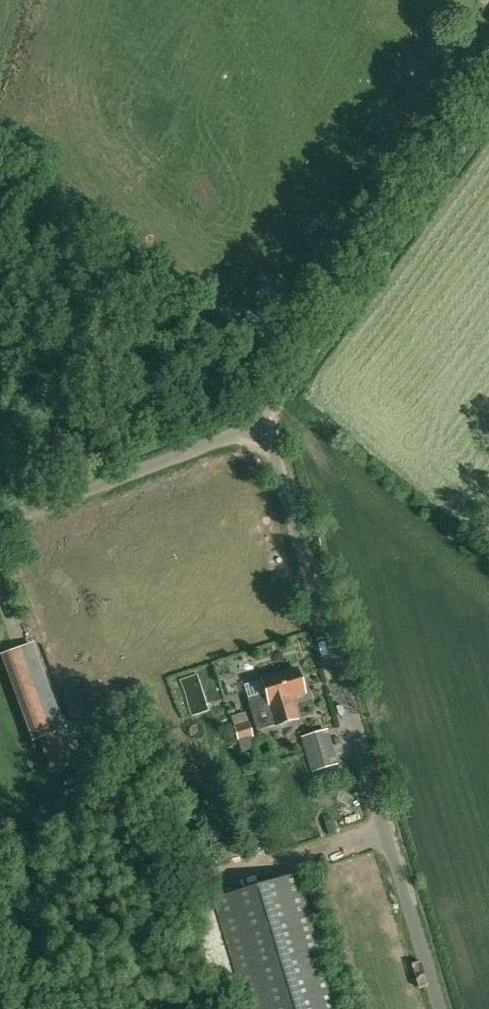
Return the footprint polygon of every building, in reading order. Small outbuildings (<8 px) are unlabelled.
[(64,726),(42,667),(16,676),(37,736),(64,726)] [(297,719),(291,698),(305,694),(297,669),(262,679),(267,694),(248,699),(257,731),(276,725),(297,719)] [(246,713),(232,717),(239,740),(253,736),(246,713)] [(311,771),(319,768),(339,762),(328,728),(301,736),(311,771)] [(246,1008),(340,1008),(299,874),(213,900),(246,1008)]
